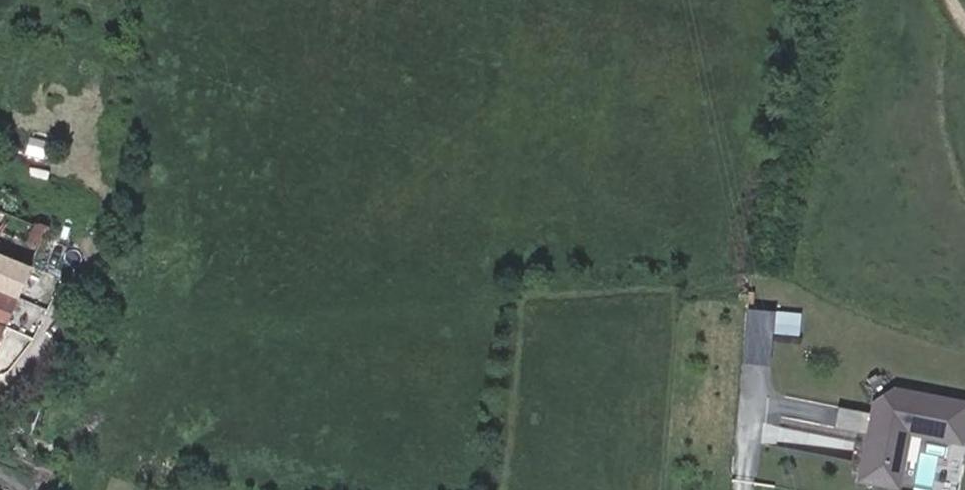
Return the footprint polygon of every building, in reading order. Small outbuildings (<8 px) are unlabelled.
[(19,298),(50,228),(38,223),(54,187),(0,167),(0,291),(19,298)] [(19,298),(0,291),(0,327),(3,328),(19,298)] [(777,331),(803,333),(805,309),(753,305),(748,359),(774,361),(777,331)] [(842,403),(837,425),(872,433),(863,477),(901,485),(913,427),(923,420),(964,430),(964,401),(899,387),(880,400),(878,411),(842,403)]
